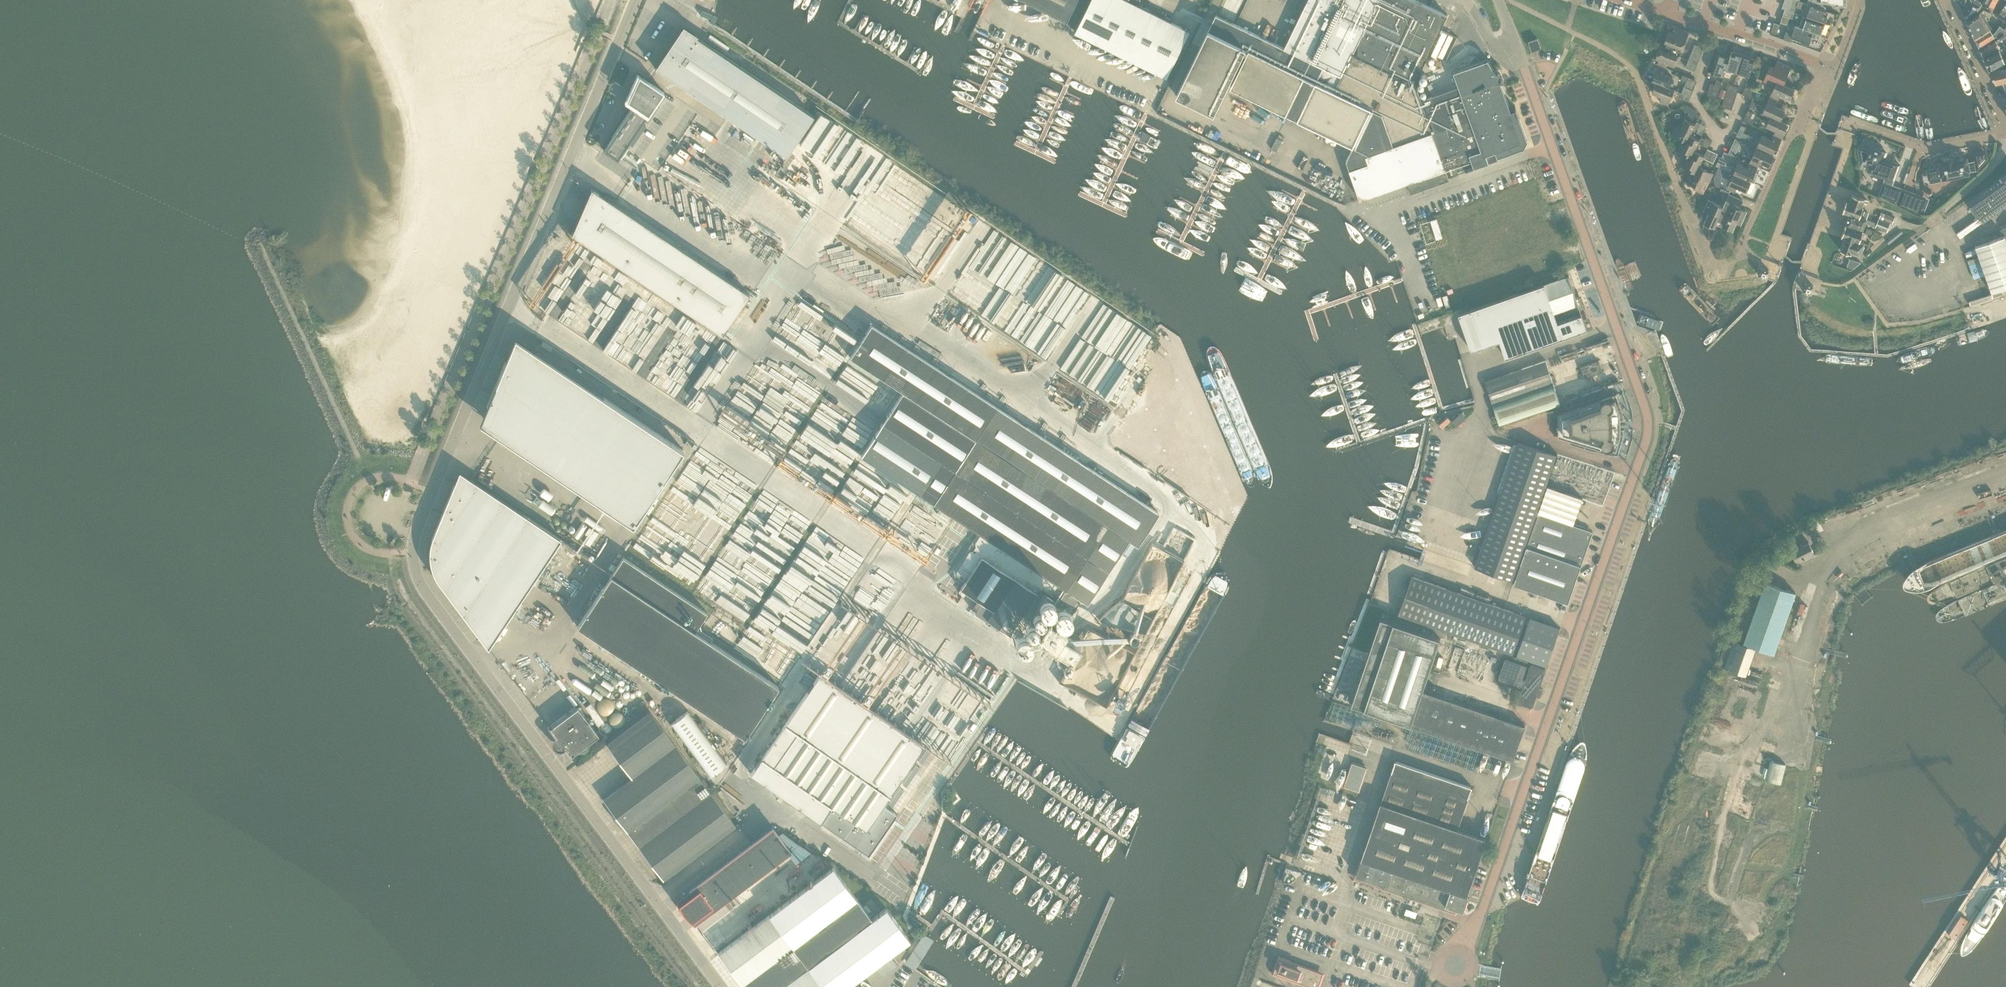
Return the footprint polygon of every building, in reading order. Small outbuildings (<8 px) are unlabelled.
[(1067,21),(1078,0),(1024,0),(1067,21)] [(1075,32),(1167,77),(1190,31),(1128,0),(1091,0),(1075,32)] [(1416,0),(1308,0),(1284,48),(1216,15),(1177,96),(1214,114),(1246,48),(1249,50),(1231,87),(1286,114),(1298,120),(1353,147),(1347,160),(1350,170),(1360,200),(1407,183),(1411,193),(1449,179),(1449,178),(1458,174),(1466,171),(1466,170),(1498,159),(1498,157),(1524,148),(1528,141),(1515,105),(1514,105),(1516,109),(1511,111),(1502,86),(1503,85),(1503,86),(1504,85),(1501,80),(1502,77),(1501,74),(1499,73),(1496,72),(1488,59),(1453,72),(1458,86),(1423,98),(1426,107),(1424,108),(1416,84),(1415,84),(1428,56),(1444,64),(1457,37),(1441,29),(1447,15),(1416,0)] [(1783,8),(1789,10),(1791,4),(1793,0),(1786,0),(1783,8)] [(1791,4),(1796,6),(1807,10),(1808,10),(1806,16),(1825,23),(1829,11),(1824,10),(1807,4),(1807,3),(1798,0),(1796,0),(1793,0),(1791,4)] [(1807,4),(1824,10),(1825,6),(1822,5),(1822,1),(1836,4),(1836,5),(1846,5),(1846,0),(1808,0),(1807,3),(1807,4)] [(1964,2),(1968,4),(1963,13),(1966,19),(1978,10),(1982,3),(1984,0),(1965,0),(1964,2)] [(1982,3),(1991,9),(1996,0),(1984,0),(1982,3)] [(1997,15),(2003,18),(2005,20),(2005,2),(1997,15)] [(699,15),(711,20),(713,14),(702,9),(699,15)] [(1973,34),(1987,25),(1983,19),(1985,18),(1981,11),(1967,21),(1973,34)] [(1783,14),(1780,22),(1787,24),(1789,17),(1783,14)] [(1825,23),(1806,16),(1804,23),(1802,22),(1801,27),(1816,33),(1821,34),(1825,23)] [(1782,31),(1784,25),(1774,22),(1770,31),(1776,33),(1778,30),(1782,31)] [(1667,41),(1665,45),(1677,50),(1678,46),(1682,48),(1689,32),(1671,25),(1669,30),(1664,40),(1667,41)] [(1801,27),(1795,25),(1793,29),(1789,28),(1788,31),(1786,31),(1783,38),(1791,41),(1792,37),(1801,40),(1801,42),(1809,44),(1812,36),(1815,37),(1816,33),(1801,27)] [(1994,36),(1987,25),(1973,34),(1979,46),(1994,36)] [(2004,29),(1999,25),(1995,31),(1996,32),(1995,34),(1998,37),(2005,32),(2005,30),(2004,29)] [(695,35),(684,28),(658,67),(656,66),(655,67),(787,153),(813,116),(696,34),(695,35)] [(2004,45),(2005,44),(2005,37),(2005,35),(1996,40),(1995,38),(1979,48),(1983,56),(1998,47),(2004,45)] [(1532,51),(1541,48),(1538,38),(1528,41),(1532,51)] [(1659,59),(1657,64),(1665,68),(1667,62),(1673,65),(1678,54),(1675,53),(1677,50),(1665,45),(1664,49),(1660,47),(1655,57),(1659,59)] [(1998,47),(1983,56),(1989,70),(2005,61),(1998,47)] [(1731,70),(1737,72),(1743,54),(1731,50),(1730,54),(1725,70),(1730,72),(1731,70)] [(1725,70),(1730,54),(1726,53),(1725,56),(1716,54),(1713,62),(1715,62),(1711,72),(1723,76),(1725,70)] [(1743,54),(1737,72),(1743,74),(1743,76),(1748,78),(1755,57),(1743,54)] [(1763,80),(1771,84),(1774,79),(1783,83),(1791,67),(1777,60),(1774,67),(1767,64),(1765,69),(1767,71),(1763,80)] [(1665,68),(1657,64),(1653,74),(1654,75),(1652,80),(1656,82),(1671,88),(1672,88),(1674,83),(1671,82),(1673,77),(1663,73),(1665,68)] [(1990,71),(1995,83),(2001,82),(2005,81),(2005,67),(1990,71)] [(634,104),(603,149),(617,159),(619,156),(621,157),(629,146),(627,145),(664,91),(637,73),(626,98),(634,104)] [(1684,86),(1693,90),(1697,80),(1682,74),(1680,79),(1686,81),(1684,86)] [(1720,86),(1722,81),(1716,79),(1714,84),(1711,83),(1707,94),(1716,97),(1720,86)] [(1774,79),(1771,84),(1774,85),(1769,95),(1778,99),(1780,94),(1790,98),(1794,88),(1783,83),(1774,79)] [(1754,82),(1749,81),(1747,87),(1746,86),(1742,94),(1752,98),(1756,90),(1752,88),(1754,82)] [(1675,95),(1677,90),(1672,88),(1671,88),(1656,82),(1652,92),(1661,96),(1659,101),(1668,104),(1672,94),(1675,95)] [(1679,91),(1678,94),(1679,96),(1688,100),(1690,96),(1681,92),(1679,91)] [(1767,114),(1780,119),(1785,109),(1775,105),(1777,100),(1769,96),(1764,106),(1762,105),(1759,110),(1767,114)] [(1787,122),(1780,119),(1767,114),(1765,119),(1768,120),(1766,125),(1775,129),(1773,134),(1781,138),(1786,128),(1784,127),(1787,122)] [(1690,134),(1694,127),(1695,124),(1685,119),(1680,128),(1676,126),(1671,134),(1681,139),(1680,142),(1685,144),(1690,134)] [(1694,150),(1698,142),(1700,139),(1690,134),(1685,144),(1680,142),(1676,150),(1686,154),(1684,157),(1689,160),(1694,150)] [(1777,148),(1781,138),(1773,134),(1771,139),(1761,134),(1759,140),(1756,138),(1754,143),(1773,152),(1775,147),(1777,148)] [(1724,151),(1733,155),(1736,149),(1738,143),(1733,141),(1731,147),(1727,145),(1724,151)] [(1893,181),(1900,164),(1891,161),(1890,163),(1883,161),(1887,152),(1878,149),(1879,147),(1869,143),(1867,149),(1861,146),(1858,149),(1860,164),(1866,163),(1871,165),(1869,172),(1885,178),(1884,182),(1888,184),(1883,197),(1879,196),(1886,199),(1897,204),(1902,189),(1891,185),(1893,181)] [(1753,152),(1749,162),(1758,166),(1760,161),(1769,166),(1774,155),(1753,146),(1750,151),(1753,152)] [(1699,166),(1703,157),(1704,155),(1694,150),(1689,160),(1684,157),(1680,165),(1690,170),(1689,173),(1694,175),(1699,166)] [(1938,167),(1926,169),(1928,179),(1952,174),(1953,178),(1961,176),(1960,173),(1969,171),(1970,171),(1977,170),(1987,158),(1985,150),(1973,153),(1975,161),(1968,162),(1967,157),(1955,159),(1955,156),(1942,159),(1942,162),(1937,163),(1938,167)] [(1718,166),(1723,168),(1730,171),(1732,166),(1728,164),(1730,160),(1730,161),(1733,155),(1724,151),(1721,157),(1719,156),(1718,159),(1715,165),(1718,166)] [(1732,166),(1730,171),(1749,180),(1751,175),(1753,176),(1758,166),(1749,162),(1747,167),(1737,163),(1735,168),(1732,166)] [(1713,172),(1699,166),(1694,175),(1689,173),(1685,181),(1695,185),(1693,188),(1703,193),(1713,172)] [(1749,180),(1730,171),(1728,176),(1731,178),(1726,188),(1735,191),(1737,187),(1746,191),(1751,180),(1749,180)] [(2001,177),(1968,201),(1982,222),(2005,205),(2005,174),(2001,177)] [(749,293),(625,210),(591,188),(571,233),(722,334),(749,293)] [(1898,205),(1919,215),(1923,203),(1919,202),(1922,196),(1903,189),(1898,205)] [(1728,193),(1724,201),(1731,205),(1724,221),(1722,225),(1732,229),(1735,222),(1740,224),(1746,211),(1739,208),(1742,199),(1728,193)] [(1849,213),(1859,216),(1863,207),(1862,206),(1864,198),(1852,194),(1849,202),(1846,201),(1842,211),(1849,213)] [(1731,205),(1724,201),(1723,206),(1708,199),(1703,210),(1708,212),(1704,222),(1714,227),(1718,218),(1724,221),(1731,205)] [(1895,217),(1881,212),(1879,218),(1892,223),(1895,217)] [(1849,213),(1845,224),(1862,230),(1866,219),(1859,216),(1849,213)] [(1890,223),(1879,218),(1875,227),(1887,232),(1890,223)] [(1863,230),(1862,230),(1845,224),(1841,236),(1845,237),(1859,241),(1863,230)] [(2002,227),(2004,235),(1975,245),(1991,291),(2005,286),(2005,226),(2002,227)] [(1859,241),(1845,237),(1840,250),(1851,253),(1851,252),(1860,255),(1864,242),(1859,241)] [(1853,268),(1860,262),(1850,258),(1847,266),(1853,268)] [(1767,277),(1769,270),(1761,267),(1758,275),(1766,277),(1767,277)] [(1554,312),(1578,304),(1568,275),(1471,309),(1458,314),(1471,350),(1500,341),(1506,358),(1587,329),(1582,314),(1558,322),(1554,312)] [(1811,293),(1813,285),(1805,282),(1803,290),(1811,293)] [(1444,322),(1442,316),(1426,322),(1429,328),(1444,322)] [(1158,512),(871,324),(850,356),(903,391),(861,454),(981,533),(975,542),(976,545),(973,550),(969,550),(956,571),(957,574),(966,580),(961,588),(994,610),(987,620),(1009,634),(1037,592),(1030,587),(1032,584),(1040,589),(1043,588),(1057,597),(1034,631),(1069,654),(1078,641),(1061,630),(1064,625),(1063,625),(1081,598),(1087,602),(1129,538),(1137,544),(1158,512)] [(487,405),(494,432),(633,524),(683,449),(536,350),(505,359),(487,405)] [(1602,371),(1598,359),(1579,366),(1583,377),(1602,371)] [(1560,403),(1545,360),(1522,368),(1485,380),(1499,424),(1560,403)] [(1622,410),(1616,393),(1558,414),(1558,436),(1618,454),(1623,437),(1623,433),(1623,428),(1621,429),(1620,419),(1623,419),(1623,414),(1622,410)] [(1582,498),(1548,486),(1545,486),(1556,455),(1518,441),(1475,566),(1515,580),(1514,584),(1568,603),(1592,531),(1573,525),(1582,498)] [(471,478),(454,483),(430,548),(430,556),(431,564),(433,572),(436,579),(483,641),(493,641),(561,538),(471,478)] [(1822,529),(1819,522),(1814,524),(1818,531),(1822,529)] [(1796,561),(1814,553),(1808,542),(1791,551),(1796,561)] [(1783,563),(1764,555),(1761,564),(1780,571),(1783,563)] [(707,612),(623,556),(577,625),(744,736),(778,685),(695,630),(707,612)] [(1525,616),(1412,576),(1399,613),(1512,653),(1525,616)] [(1759,597),(1743,642),(1774,653),(1789,608),(1795,592),(1765,582),(1761,591),(1759,590),(1758,594),(1760,595),(1759,597)] [(1530,617),(1516,655),(1546,666),(1560,627),(1530,617)] [(750,631),(747,636),(721,619),(711,633),(765,668),(774,654),(770,651),(773,646),(750,631)] [(1440,638),(1393,623),(1381,619),(1352,704),(1365,709),(1513,760),(1525,725),(1422,691),(1440,638)] [(1755,648),(1734,640),(1724,668),(1746,675),(1755,648)] [(1545,668),(1531,663),(1526,680),(1523,679),(1527,666),(1505,659),(1498,678),(1523,687),(1522,690),(1518,702),(1522,703),(1532,707),(1545,668)] [(820,673),(751,773),(869,854),(897,813),(883,804),(925,745),(820,673)] [(599,734),(578,706),(556,723),(550,727),(549,726),(549,727),(571,757),(572,756),(571,755),(577,751),(599,734)] [(631,777),(603,798),(663,879),(735,825),(650,710),(606,743),(631,777)] [(726,762),(688,710),(670,723),(708,775),(726,762)] [(1352,760),(1343,786),(1360,791),(1368,766),(1352,760)] [(1785,763),(1770,760),(1766,779),(1780,782),(1785,763)] [(1396,762),(1358,872),(1446,903),(1446,905),(1463,911),(1469,895),(1467,894),(1486,838),(1458,828),(1472,788),(1396,762)] [(772,826),(675,899),(694,923),(788,852),(796,863),(810,853),(782,831),(779,834),(772,826)] [(910,939),(886,907),(872,918),(833,866),(718,952),(744,986),(845,986),(910,939)] [(908,963),(914,967),(932,939),(925,935),(919,945),(922,947),(919,952),(916,950),(908,963)] [(1316,986),(1321,974),(1289,962),(1290,960),(1278,956),(1272,973),(1284,977),(1285,975),(1316,986)]
